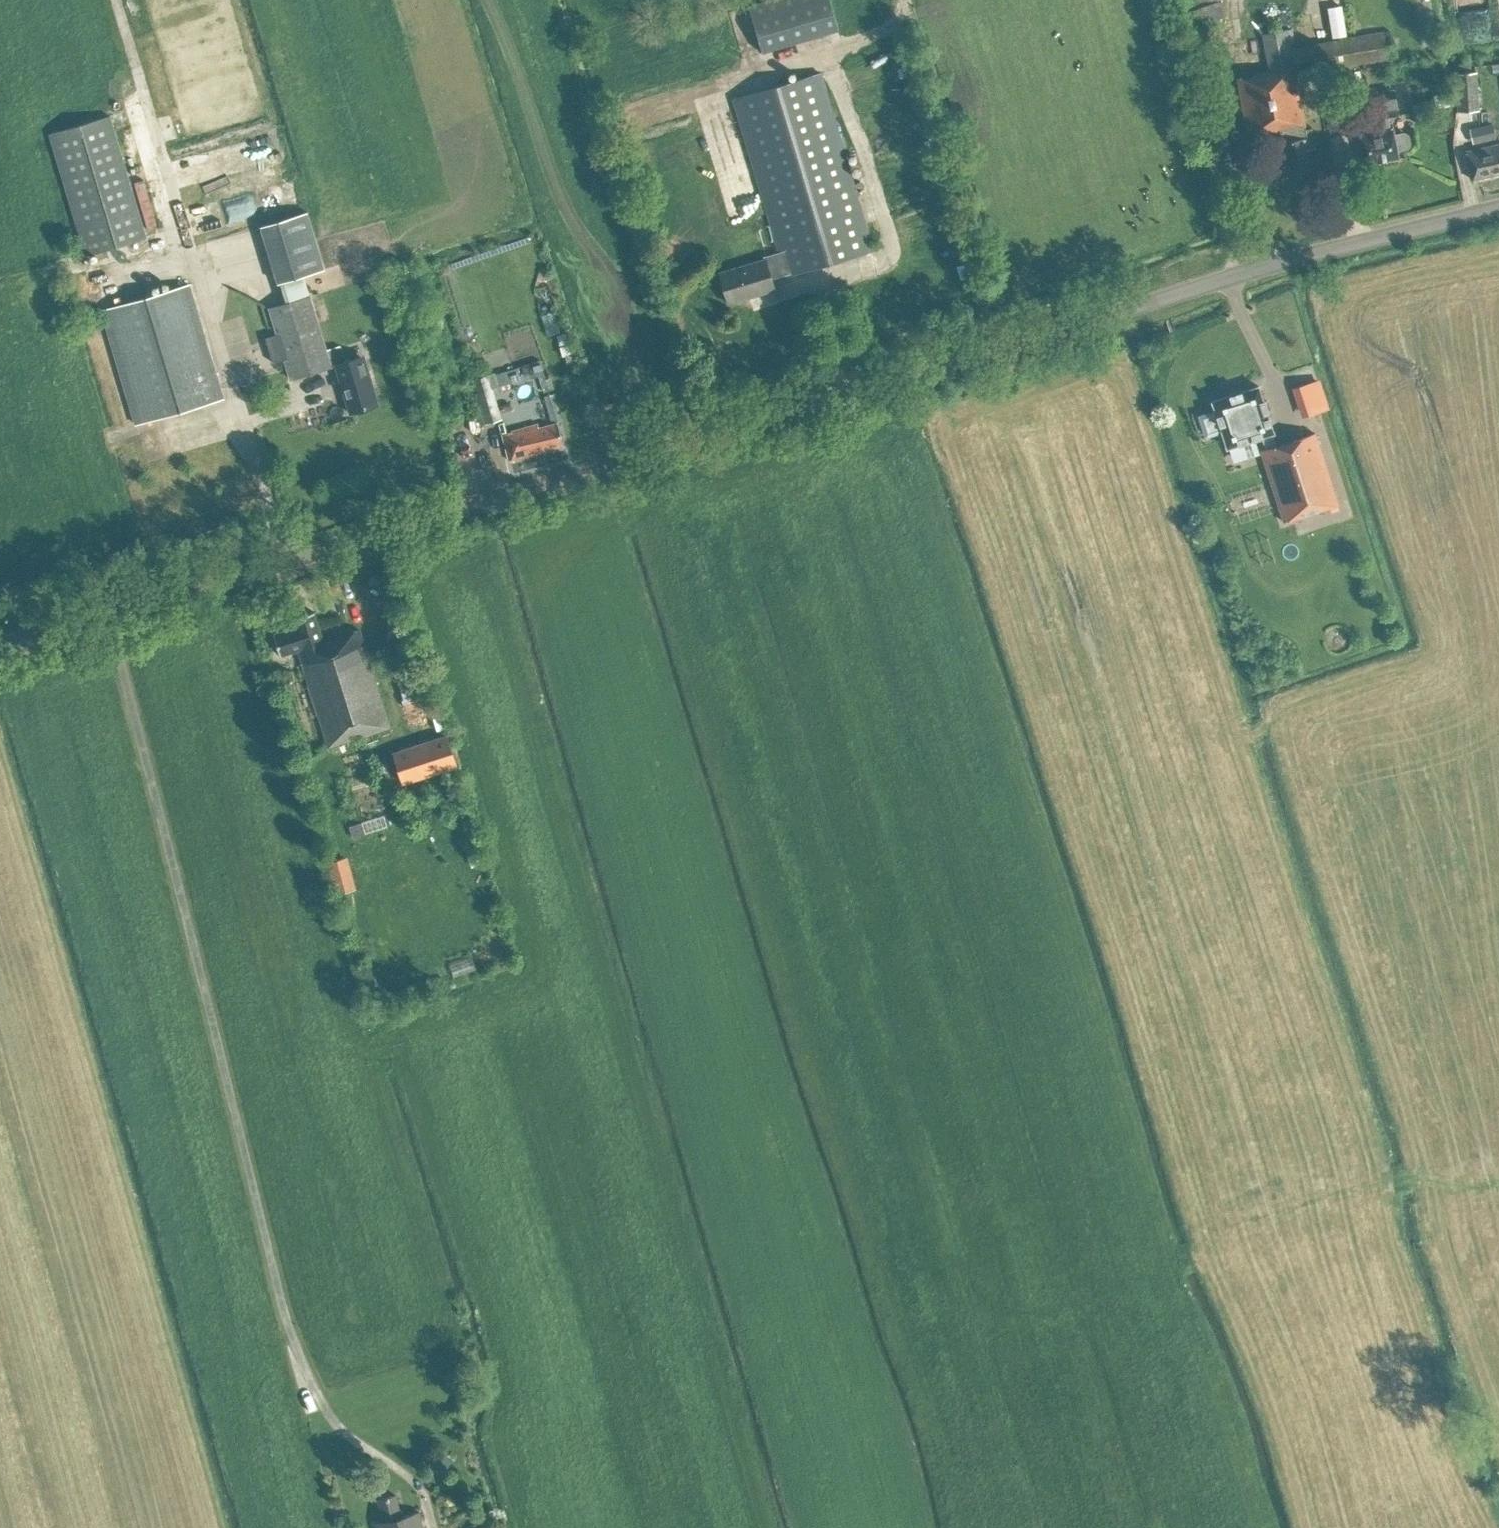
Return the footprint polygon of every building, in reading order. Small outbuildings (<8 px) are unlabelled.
[(840,29),(831,0),(764,0),(748,5),(762,52),(840,29)] [(1222,0),(1182,0),(1191,26),(1226,14),(1222,0)] [(1290,45),(1289,41),(1295,40),(1293,27),(1262,33),(1269,69),(1253,72),(1253,74),(1237,77),(1248,135),(1279,130),(1288,177),(1312,172),(1308,149),(1316,147),(1312,127),(1304,128),(1303,125),(1305,125),(1295,74),(1396,58),(1391,29),(1290,45)] [(786,275),(873,250),(820,72),(733,97),(779,251),(763,255),(763,258),(719,271),(728,302),(774,289),(770,278),(786,273),(786,275)] [(1457,111),(1479,110),(1477,72),(1455,73),(1457,111)] [(1389,122),(1388,117),(1398,115),(1393,88),(1363,94),(1366,111),(1364,111),(1367,127),(1358,129),(1364,163),(1397,156),(1396,150),(1407,148),(1410,144),(1408,133),(1404,131),(1393,133),(1391,121),(1389,122)] [(1332,134),(1350,131),(1343,91),(1325,94),(1332,134)] [(1218,129),(1234,126),(1229,99),(1214,102),(1218,129)] [(146,236),(110,115),(50,133),(86,254),(146,236)] [(1473,143),(1495,138),(1491,123),(1469,128),(1473,143)] [(1498,173),(1498,143),(1466,151),(1472,179),(1498,173)] [(278,282),(324,269),(306,211),(260,225),(278,282)] [(136,423),(222,398),(188,283),(102,309),(136,423)] [(325,348),(309,295),(269,307),(277,333),(265,337),(273,362),(284,358),(290,377),(335,364),(349,412),(378,403),(368,370),(365,371),(360,355),(345,360),(341,344),(325,348)] [(510,381),(506,369),(497,371),(500,384),(510,381)] [(497,371),(496,370),(488,372),(493,386),(500,384),(497,371)] [(485,422),(502,417),(493,386),(488,372),(471,378),(475,390),(485,422)] [(1294,385),(1304,414),(1331,405),(1320,375),(1294,385)] [(1213,409),(1197,414),(1205,438),(1221,432),(1226,447),(1261,436),(1265,448),(1260,449),(1282,522),(1337,505),(1315,433),(1276,444),(1272,432),(1273,432),(1258,386),(1211,401),(1213,409)] [(562,443),(556,421),(538,426),(537,422),(501,432),(508,458),(535,451),(535,450),(562,443)] [(297,649),(328,746),(389,727),(359,628),(322,640),(313,611),(294,617),(296,625),(273,633),(280,654),(297,649)] [(456,765),(446,735),(393,752),(403,781),(456,765)] [(431,809),(428,801),(412,807),(415,816),(431,809)] [(352,823),(355,832),(388,824),(386,815),(352,823)] [(335,893),(356,887),(350,866),(329,872),(335,893)] [(396,1493),(379,1497),(384,1519),(376,1521),(378,1527),(424,1527),(420,1510),(401,1514),(396,1493)]
